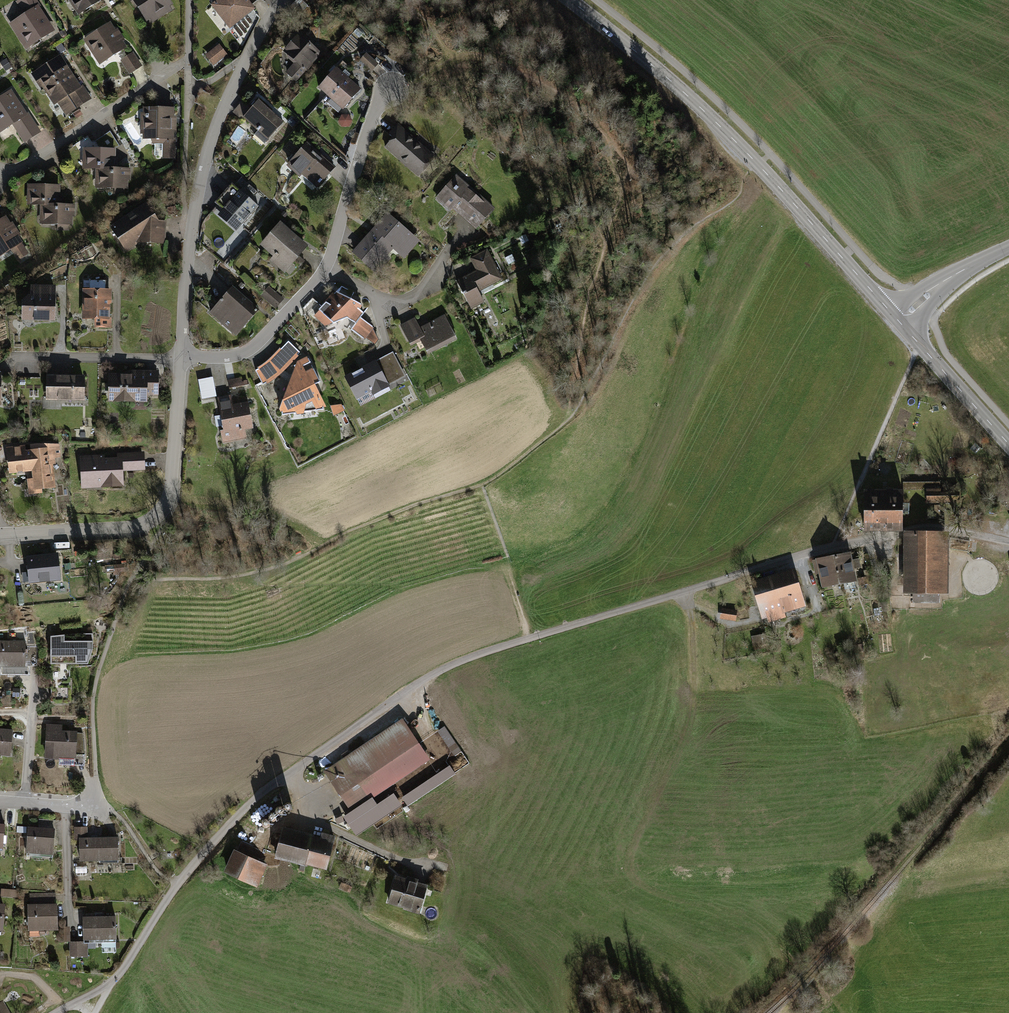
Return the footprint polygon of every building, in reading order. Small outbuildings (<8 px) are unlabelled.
[(4,22),(26,54),(57,32),(35,0),(17,0),(23,9),(4,22)] [(79,18),(105,0),(67,0),(79,18)] [(145,27),(174,8),(169,0),(128,0),(145,27)] [(210,3),(230,28),(256,7),(250,0),(215,0),(210,3)] [(125,47),(109,23),(81,41),(98,66),(125,47)] [(320,57),(295,35),(279,52),(294,65),(285,75),(296,84),(320,57)] [(228,54),(219,43),(205,55),(214,65),(228,54)] [(376,63),(362,53),(356,62),(370,72),(376,63)] [(140,67),(132,54),(119,62),(128,75),(140,67)] [(40,92),(70,73),(58,56),(29,75),(40,92)] [(360,89),(333,67),(315,89),(342,111),(360,89)] [(70,73),(40,92),(51,107),(56,104),(64,115),(87,100),(70,73)] [(200,90),(195,104),(207,108),(212,94),(200,90)] [(11,91),(0,98),(0,134),(13,125),(23,141),(38,132),(11,91)] [(285,125),(256,102),(249,111),(242,105),(234,115),(254,132),(257,128),(260,130),(254,138),(266,148),(285,125)] [(173,110),(138,109),(138,140),(150,140),(150,147),(164,147),(164,161),(173,161),(174,133),(168,133),(168,121),(173,121),(173,110)] [(433,158),(396,126),(380,144),(417,176),(433,158)] [(334,167),(304,143),(286,165),(315,189),(334,167)] [(94,170),(116,170),(116,157),(114,157),(114,150),(80,150),(80,170),(94,170)] [(116,170),(94,170),(94,190),(112,191),(112,199),(124,199),(124,190),(127,190),(127,181),(129,181),(129,170),(116,170)] [(490,208),(453,175),(432,199),(448,212),(451,209),(473,228),(490,208)] [(39,205),(61,205),(61,186),(25,185),(25,205),(39,205)] [(253,204),(231,187),(218,204),(231,215),(227,219),(236,226),(253,204)] [(145,201),(108,226),(122,254),(138,243),(162,246),(165,220),(150,218),(145,201)] [(61,205),(39,205),(39,225),(56,225),(56,232),(68,232),(69,228),(72,228),(72,217),(75,218),(75,206),(61,205)] [(418,242),(386,214),(353,253),(372,269),(391,248),(403,259),(418,242)] [(0,225),(0,260),(1,262),(14,255),(20,265),(32,258),(11,219),(0,225)] [(307,244),(277,220),(258,243),(272,255),(268,260),(284,273),(307,244)] [(474,270),(455,279),(469,309),(482,303),(477,291),(501,280),(485,247),(467,255),(474,270)] [(113,281),(85,282),(86,321),(97,321),(97,331),(114,330),(113,281)] [(258,308),(230,286),(207,314),(235,337),(258,308)] [(35,297),(28,302),(28,322),(59,321),(58,287),(35,288),(35,297)] [(281,300),(266,287),(258,296),(274,309),(281,300)] [(340,287),(311,315),(325,327),(344,317),(354,323),(358,318),(370,305),(368,301),(364,299),(361,300),(340,287)] [(416,315),(397,324),(407,345),(419,340),(425,353),(454,339),(443,315),(418,327),(414,320),(417,318),(416,315)] [(371,327),(358,318),(354,323),(348,329),(372,345),(377,339),(371,327)] [(404,376),(391,351),(342,375),(354,400),(355,399),(359,406),(390,391),(387,385),(404,376)] [(307,355),(293,362),(276,409),(280,417),(313,413),(326,406),(307,355)] [(137,377),(114,376),(113,403),(145,404),(145,397),(158,397),(158,370),(137,370),(137,377)] [(198,378),(202,398),(217,394),(213,374),(198,378)] [(245,376),(229,379),(230,386),(246,384),(245,376)] [(88,377),(50,377),(50,401),(88,401),(88,377)] [(229,396),(214,398),(221,442),(243,439),(242,429),(250,428),(246,404),(231,406),(229,396)] [(29,447),(10,448),(13,475),(36,473),(37,480),(30,480),(32,497),(47,495),(46,491),(59,490),(57,465),(63,464),(61,444),(33,447),(33,449),(29,449),(29,447)] [(103,455),(83,457),(86,490),(128,487),(127,473),(150,472),(148,453),(119,455),(119,459),(103,460),(103,455)] [(902,488),(863,488),(863,531),(902,531),(902,488)] [(903,531),(902,593),(912,593),(912,602),(940,603),(940,593),(948,593),(949,530),(908,530),(903,530),(903,531)] [(850,551),(832,554),(838,584),(856,580),(850,551)] [(58,554),(27,556),(28,583),(59,581),(58,554)] [(821,587),(838,584),(832,554),(815,558),(821,587)] [(793,568),(750,581),(761,619),(805,606),(793,568)] [(866,576),(858,578),(859,585),(868,583),(866,576)] [(737,610),(721,607),(719,618),(736,621),(737,610)] [(766,633),(751,636),(753,649),(768,646),(766,633)] [(76,634),(51,636),(51,663),(88,664),(93,649),(93,634),(76,634)] [(31,643),(1,643),(2,669),(31,668),(31,643)] [(402,718),(323,771),(351,811),(343,816),(356,836),(402,805),(394,793),(377,804),(373,798),(430,759),(402,718)] [(64,724),(46,723),(44,759),(61,760),(61,755),(77,756),(77,751),(82,752),(83,734),(79,734),(79,730),(63,730),(64,724)] [(446,724),(438,729),(453,755),(461,750),(446,724)] [(0,730),(0,755),(15,757),(17,732),(0,730)] [(450,765),(402,797),(408,806),(456,774),(450,765)] [(8,851),(9,827),(0,826),(0,850),(8,851)] [(314,834),(282,826),(275,858),(327,870),(335,835),(321,832),(320,837),(314,836),(314,834)] [(54,829),(29,828),(27,854),(52,855),(54,829)] [(118,838),(81,839),(81,862),(118,861),(118,838)] [(268,865),(234,849),(224,872),(257,888),(268,865)] [(406,878),(396,875),(387,903),(403,908),(403,909),(419,914),(428,884),(418,881),(418,879),(407,876),(406,878)] [(61,895),(32,897),(34,934),(63,932),(61,895)] [(0,906),(0,932),(8,933),(10,907),(0,906)] [(120,918),(87,920),(88,943),(121,941),(120,918)] [(88,939),(70,940),(71,956),(88,955),(88,939)] [(3,1001),(0,1002),(0,1012),(11,1012),(3,1001)]
